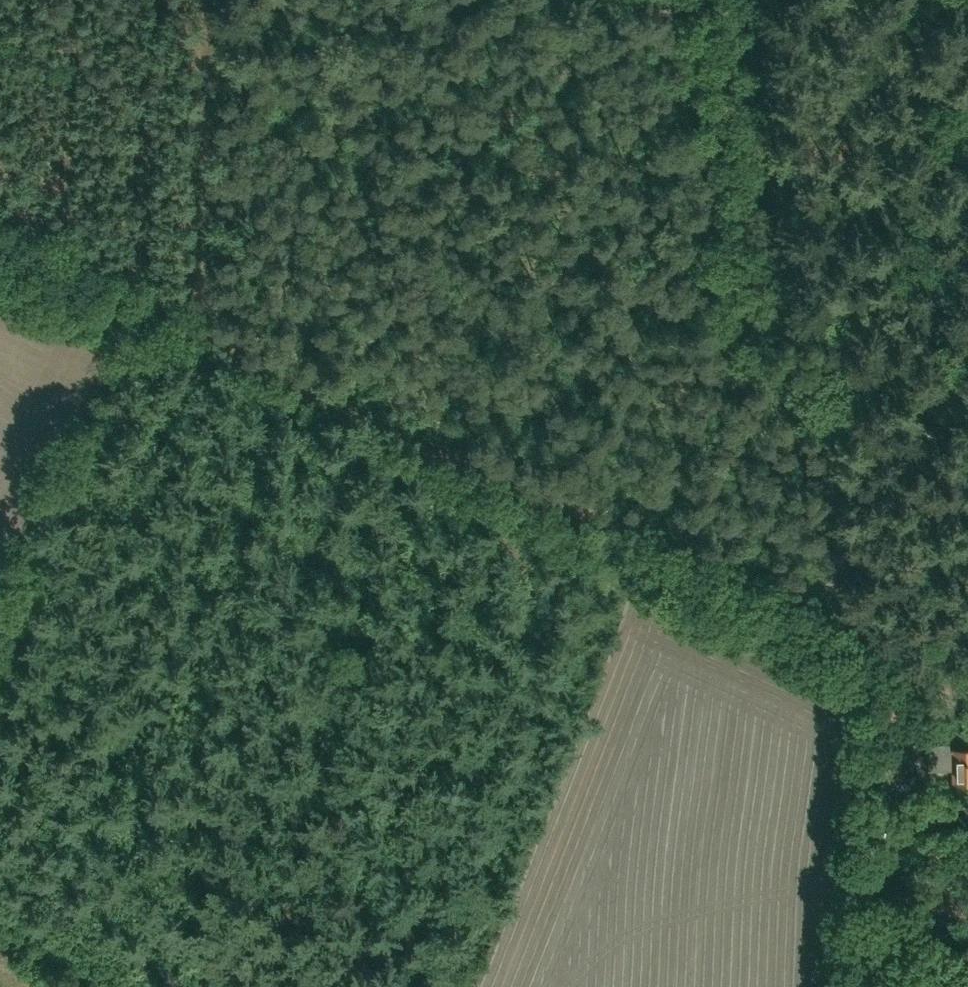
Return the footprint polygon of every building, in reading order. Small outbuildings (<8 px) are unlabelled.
[(954,784),(967,783),(967,751),(949,751),(948,745),(928,746),(929,770),(953,769),(954,784)]
